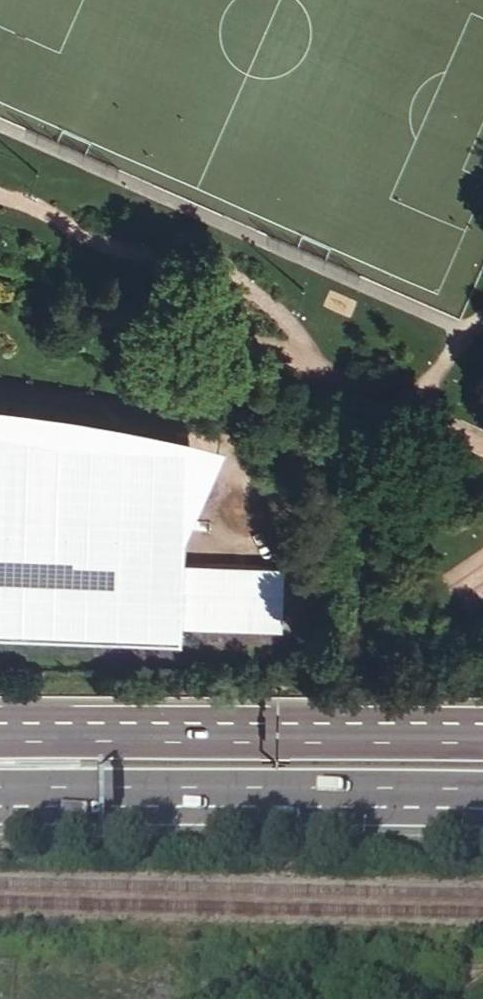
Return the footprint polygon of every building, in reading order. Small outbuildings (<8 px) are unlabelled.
[(184,626),(184,623),(284,627),(285,563),(186,559),(187,532),(190,435),(61,430),(16,422),(0,420),(0,619),(184,626)] [(222,436),(190,435),(187,532),(222,436)]
